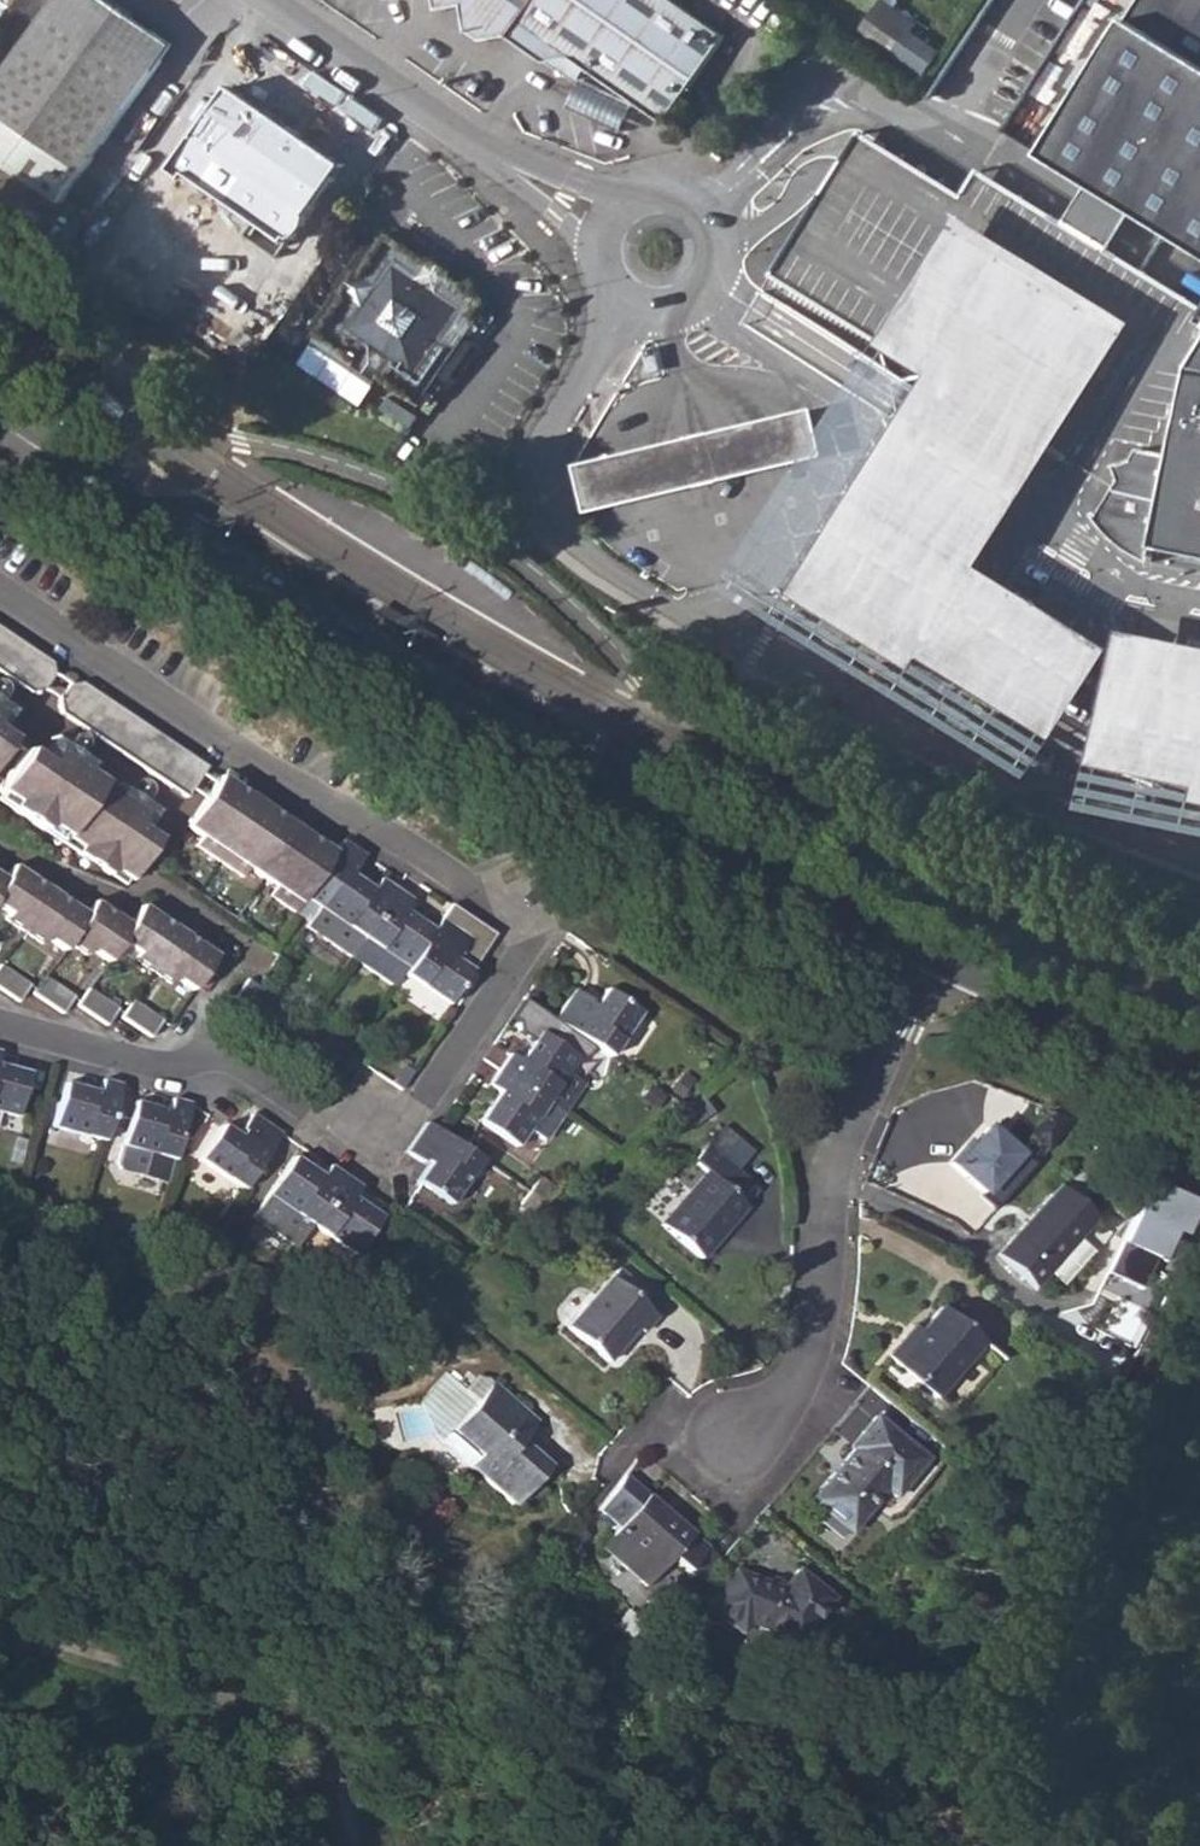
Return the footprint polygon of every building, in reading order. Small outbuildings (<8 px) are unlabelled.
[(60,199),(169,41),(112,0),(48,0),(0,67),(0,156),(60,199)] [(445,8),(469,3),(473,27),(490,39),(513,34),(553,63),(574,58),(669,121),(728,34),(679,0),(444,0),(445,8)] [(865,31),(927,77),(950,46),(888,0),(865,31)] [(1047,159),(1089,185),(1133,211),(1199,253),(1199,0),(1145,0),(1047,159)] [(631,106),(581,83),(570,108),(620,130),(631,106)] [(307,222),(307,215),(342,165),(231,86),(171,170),(183,179),(153,222),(252,292),(289,240),(296,237),(303,231),(307,222)] [(1111,248),(1133,211),(1089,185),(1067,222),(1111,248)] [(377,372),(415,398),(484,299),(444,272),(447,268),(427,254),(424,258),(385,231),(357,272),(353,269),(340,289),(344,292),(318,331),(357,358),(354,362),(374,376),(377,372)] [(647,372),(660,369),(657,355),(644,358),(647,372)] [(1135,461),(1119,465),(1125,478),(1100,520),(1113,534),(1130,549),(1150,560),(1153,545),(1199,555),(1199,357),(1194,367),(1176,455),(1143,448),(1135,461)] [(814,411),(578,468),(589,514),(825,457),(814,411)] [(110,455),(117,446),(101,435),(98,439),(94,444),(110,455)] [(28,690),(43,689),(55,671),(52,658),(0,624),(0,672),(28,690)] [(60,712),(187,798),(210,763),(82,678),(69,679),(57,699),(60,712)] [(129,883),(157,839),(136,825),(146,809),(128,797),(127,798),(69,760),(69,757),(53,746),(42,763),(23,750),(0,785),(0,793),(12,802),(10,807),(42,829),(45,824),(78,847),(75,853),(107,874),(110,870),(129,883)] [(274,893),(296,909),(304,894),(329,856),(336,845),(224,771),(191,823),(204,832),(199,842),(246,874),(252,865),(279,883),(274,893)] [(366,936),(398,884),(380,873),(373,884),(329,856),(304,894),(319,904),(306,927),(353,956),(366,936)] [(195,995),(219,958),(143,906),(129,927),(97,906),(88,919),(13,869),(3,883),(0,881),(0,914),(7,919),(3,925),(41,950),(45,945),(63,957),(69,948),(88,960),(91,955),(109,967),(123,946),(138,956),(136,962),(172,986),(176,981),(195,995)] [(401,985),(413,965),(438,926),(405,906),(413,894),(398,884),(366,936),(353,956),(401,985)] [(409,972),(453,1000),(473,965),(456,955),(461,947),(464,949),(474,934),(445,915),(438,926),(413,965),(409,972)] [(22,1003),(34,987),(2,966),(0,969),(0,988),(19,1001),(22,1003)] [(38,994),(70,1014),(81,1000),(47,979),(38,994)] [(555,1014),(612,1052),(641,1007),(607,985),(597,1003),(590,998),(593,994),(575,983),(555,1014)] [(85,1006),(112,1024),(121,1012),(92,992),(84,1004),(85,1006)] [(154,1033),(158,1036),(167,1023),(136,1003),(127,1015),(131,1019),(154,1033)] [(501,1064),(550,1097),(580,1050),(541,1026),(524,1053),(513,1047),(501,1064)] [(23,1117),(34,1073),(2,1063),(5,1053),(0,1051),(0,1110),(23,1117)] [(546,1143),(568,1109),(550,1097),(501,1064),(491,1080),(502,1087),(483,1115),(522,1140),(528,1131),(546,1143)] [(58,1126),(108,1140),(124,1084),(106,1079),(104,1091),(69,1081),(58,1126)] [(128,1144),(177,1158),(195,1103),(174,1097),(170,1109),(140,1101),(128,1144)] [(203,1155),(247,1184),(284,1129),(254,1109),(243,1124),(247,1127),(243,1133),(225,1122),(203,1155)] [(423,1174),(459,1198),(485,1155),(440,1126),(430,1118),(412,1145),(427,1155),(430,1152),(435,1156),(423,1174)] [(983,1124),(946,1167),(979,1198),(1018,1156),(983,1124)] [(177,1158),(128,1144),(124,1163),(127,1169),(170,1182),(177,1158)] [(292,1149),(248,1214),(297,1245),(314,1220),(346,1169),(328,1158),(321,1168),(292,1149)] [(702,1172),(685,1192),(673,1206),(658,1224),(698,1258),(734,1214),(734,1213),(741,1204),(735,1199),(750,1183),(724,1160),(709,1177),(702,1172)] [(314,1220),(355,1248),(381,1208),(354,1190),(361,1179),(346,1169),(314,1220)] [(531,1185),(549,1198),(557,1192),(562,1188),(539,1172),(531,1185)] [(1143,1180),(1111,1274),(1149,1291),(1171,1233),(1188,1236),(1199,1202),(1143,1180)] [(990,1252),(1028,1286),(1043,1269),(1073,1236),(1091,1217),(1052,1183),(990,1252)] [(522,1199),(535,1208),(549,1198),(531,1185),(522,1199)] [(666,1201),(673,1206),(685,1192),(678,1186),(666,1201)] [(1058,1282),(1087,1250),(1073,1236),(1043,1269),(1058,1282)] [(565,1326),(605,1361),(636,1328),(640,1331),(653,1316),(608,1276),(565,1326)] [(885,1355),(934,1398),(982,1343),(941,1306),(918,1331),(911,1325),(885,1355)] [(442,1438),(451,1428),(477,1399),(446,1371),(419,1402),(437,1443),(442,1438)] [(477,1399),(451,1428),(442,1438),(470,1465),(516,1504),(549,1465),(520,1440),(536,1421),(492,1382),(477,1399)] [(807,1500),(846,1534),(883,1492),(891,1499),(926,1459),(873,1415),(845,1446),(849,1451),(807,1500)] [(600,1544),(647,1586),(672,1557),(687,1571),(704,1552),(688,1538),(692,1534),(646,1493),(628,1478),(600,1507),(619,1523),(600,1544)] [(704,1552),(687,1571),(701,1582),(717,1563),(704,1552)] [(746,1621),(796,1639),(830,1598),(797,1570),(783,1587),(736,1572),(709,1602),(739,1629),(746,1621)]
